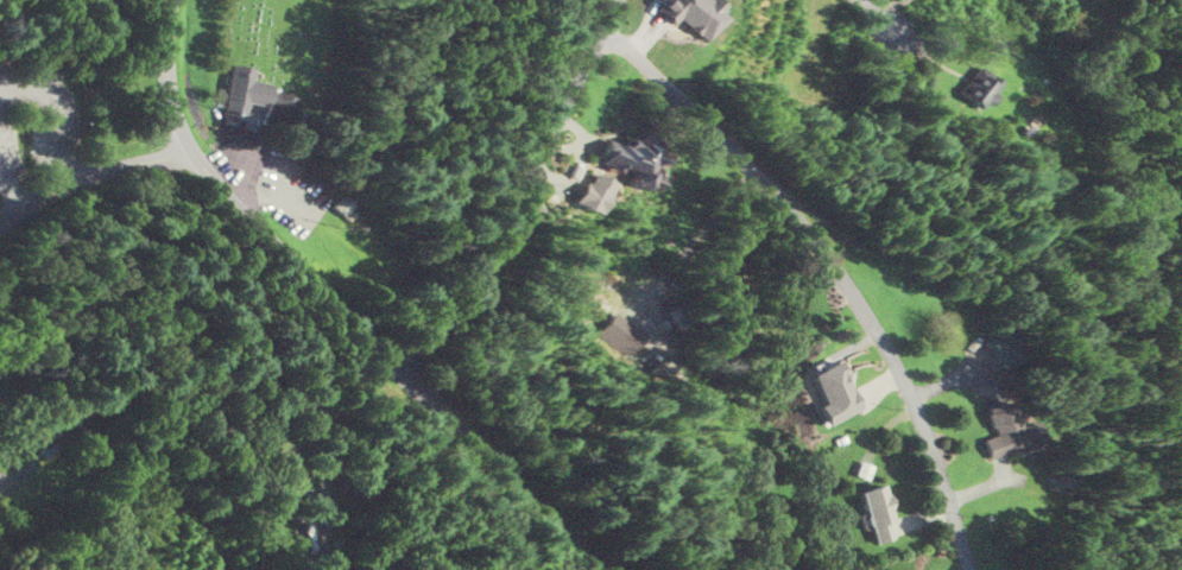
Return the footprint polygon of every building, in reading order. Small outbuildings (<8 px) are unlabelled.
[(238,104),(234,119),(211,114),(222,66),(245,71),(242,83),(260,87),(255,108),(238,104)] [(1005,83),(983,67),(963,95),(985,111),(1005,83)] [(648,149),(626,139),(622,147),(604,139),(595,160),(635,178),(648,149)] [(980,439),(988,459),(1022,445),(1004,398),(980,407),(990,435),(980,439)] [(861,490),(875,544),(901,537),(886,483),(861,490)]
